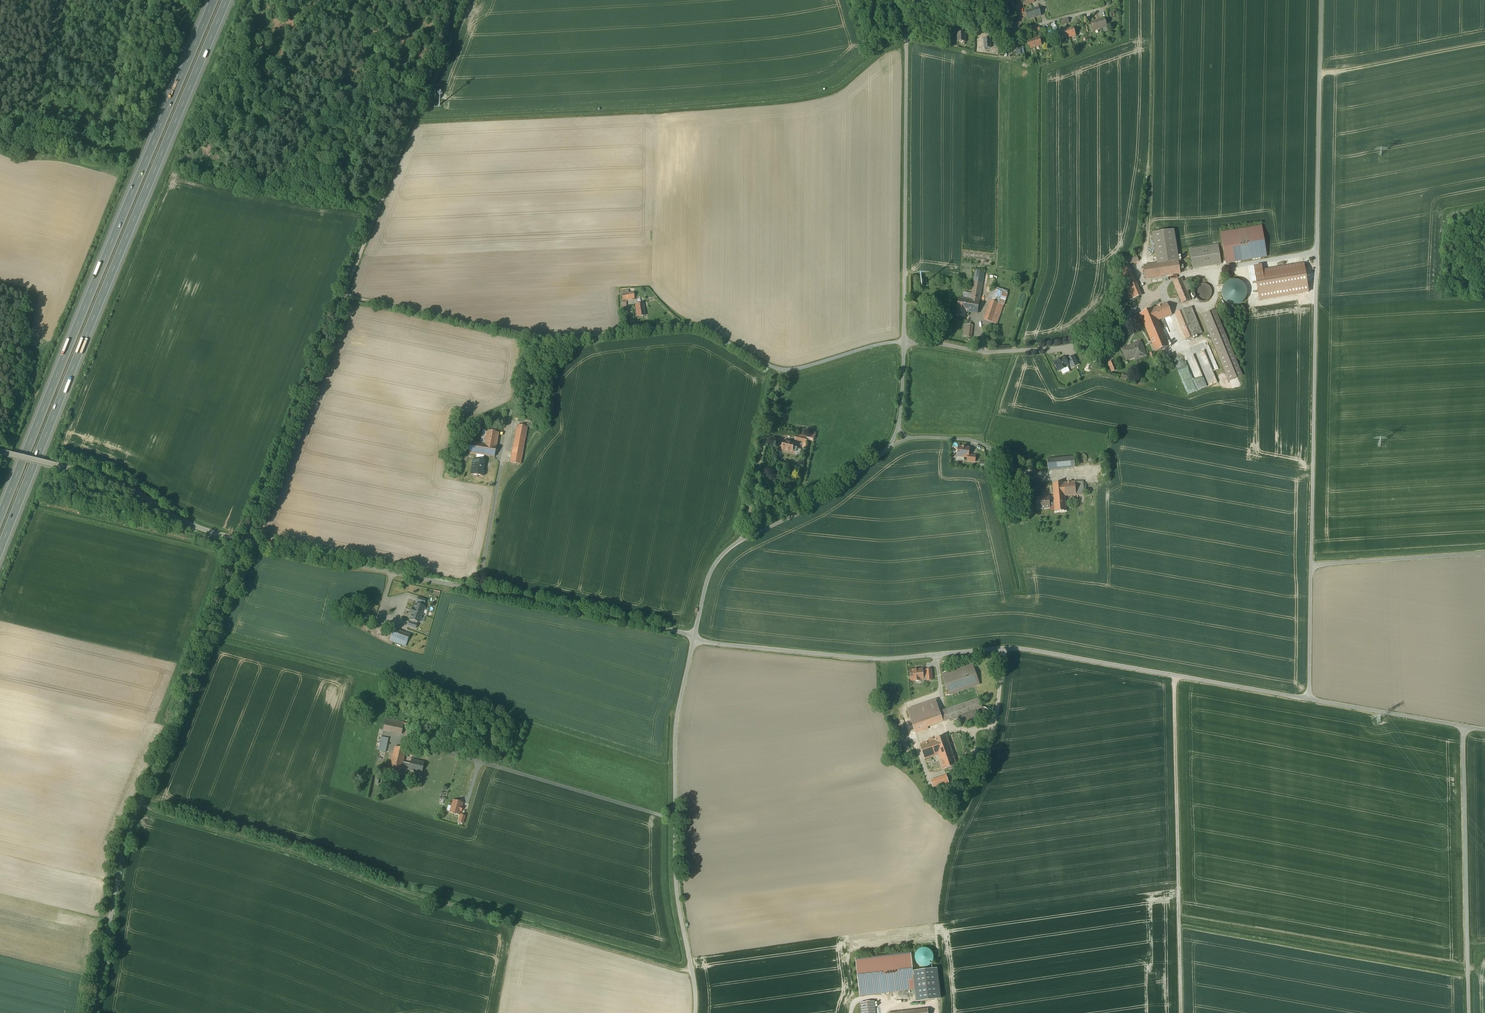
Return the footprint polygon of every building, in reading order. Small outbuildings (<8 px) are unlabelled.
[(1039,8),(1025,12),(1028,20),(1041,16),(1039,8)] [(1105,19),(1091,22),(1093,30),(1107,27),(1105,19)] [(1073,27),(1060,31),(1063,39),(1076,35),(1073,27)] [(1039,37),(1026,40),(1028,48),(1042,44),(1039,37)] [(1262,227),(1221,233),(1226,263),(1267,256),(1262,227)] [(1146,279),(1180,273),(1173,231),(1153,234),(1158,264),(1144,266),(1146,279)] [(1190,250),(1193,268),(1221,264),(1218,245),(1190,250)] [(1126,258),(1129,265),(1139,261),(1136,254),(1126,258)] [(1129,264),(1117,269),(1131,301),(1142,296),(1129,264)] [(970,312),(977,313),(984,273),(976,271),(972,295),(971,295),(970,300),(972,301),(970,312)] [(1182,304),(1190,301),(1181,279),(1173,282),(1182,304)] [(1223,290),(1223,292),(1223,295),(1223,297),(1224,300),(1226,302),(1228,304),(1230,305),(1232,306),(1235,306),(1237,306),(1240,306),(1242,304),(1244,303),(1246,301),(1247,299),(1248,296),(1248,294),(1248,291),(1247,289),(1246,287),(1244,285),(1242,283),(1240,282),(1237,281),(1235,281),(1232,282),(1230,282),(1228,284),(1226,286),(1224,288),(1223,290)] [(1194,292),(1194,294),(1195,296),(1196,297),(1197,299),(1198,300),(1200,301),(1201,301),(1203,302),(1205,301),(1207,301),(1208,300),(1209,299),(1210,297),(1211,295),(1211,294),(1211,292),(1211,290),(1210,289),(1209,287),(1208,286),(1206,285),(1205,285),(1203,284),(1201,285),(1199,285),(1198,286),(1196,287),(1195,289),(1195,291),(1194,292)] [(958,310),(957,316),(965,317),(966,311),(970,312),(972,301),(970,300),(959,298),(957,309),(958,310)] [(1003,305),(990,301),(983,324),(992,327),(993,323),(997,324),(1003,305)] [(635,305),(637,317),(645,316),(643,304),(641,304),(641,302),(638,303),(638,305),(635,305)] [(1155,353),(1169,347),(1158,321),(1172,315),(1167,303),(1140,314),(1155,353)] [(1186,340),(1202,333),(1191,307),(1175,314),(1186,340)] [(1212,339),(1225,334),(1215,310),(1202,315),(1212,339)] [(965,325),(963,337),(971,337),(973,326),(965,325)] [(1209,337),(1198,341),(1203,354),(1214,349),(1209,337)] [(1140,342),(1122,350),(1127,360),(1135,357),(1137,360),(1146,356),(1140,342)] [(1074,357),(1066,361),(1068,364),(1069,365),(1071,365),(1072,367),(1075,366),(1078,364),(1074,357)] [(1066,361),(1065,358),(1061,360),(1061,359),(1057,361),(1058,362),(1054,363),(1058,371),(1061,369),(1062,370),(1065,368),(1065,367),(1065,366),(1068,364),(1066,361)] [(1211,370),(1215,383),(1216,383),(1208,360),(1204,361),(1203,359),(1200,360),(1200,361),(1197,362),(1201,373),(1211,370)] [(517,425),(510,462),(520,464),(527,427),(517,425)] [(471,442),(469,453),(477,454),(481,455),(494,457),(499,433),(483,430),(480,443),(471,442)] [(795,440),(806,442),(808,437),(796,434),(795,440)] [(795,443),(784,441),(782,449),(793,452),(793,451),(796,452),(797,448),(794,447),(795,443)] [(959,447),(958,449),(957,450),(957,452),(958,453),(958,456),(968,457),(969,455),(969,448),(966,447),(962,446),(962,447),(959,447)] [(1078,456),(1077,457),(1077,458),(1077,459),(1077,460),(1078,461),(1078,462),(1079,463),(1080,463),(1082,464),(1083,464),(1084,463),(1085,463),(1086,462),(1086,461),(1087,460),(1087,459),(1087,458),(1087,457),(1086,456),(1086,455),(1085,454),(1084,454),(1082,453),(1081,453),(1080,454),(1079,454),(1078,455),(1078,456)] [(477,454),(476,460),(473,459),(471,474),(483,476),(484,472),(482,471),(484,461),(480,461),(481,455),(477,454)] [(1047,460),(1048,470),(1075,467),(1074,457),(1047,460)] [(1011,464),(1003,471),(1006,475),(1015,469),(1011,464)] [(1020,482),(1010,475),(1006,483),(1016,489),(1020,482)] [(1054,507),(1055,512),(1066,511),(1065,496),(1084,495),(1083,482),(1053,484),(1054,500),(1054,507)] [(1050,507),(1054,507),(1054,500),(1049,501),(1049,497),(1036,498),(1037,509),(1050,508),(1050,507)] [(404,605),(395,602),(391,612),(388,621),(397,625),(404,605)] [(416,603),(410,619),(419,622),(425,605),(416,603)] [(410,635),(394,629),(391,636),(407,642),(410,635)] [(406,646),(407,642),(391,636),(389,640),(406,646)] [(972,664),(942,674),(949,695),(979,685),(972,664)] [(922,670),(911,671),(911,680),(914,680),(915,681),(920,681),(920,679),(923,679),(923,677),(923,673),(922,670)] [(926,672),(923,673),(923,677),(927,677),(927,680),(932,680),(932,670),(926,671),(926,672)] [(927,727),(943,722),(940,712),(936,700),(907,710),(915,733),(928,729),(927,727)] [(943,711),(940,712),(943,722),(946,721),(950,720),(946,710),(943,711)] [(383,730),(402,734),(403,726),(385,722),(383,730)] [(946,755),(952,752),(946,736),(934,740),(920,745),(925,760),(939,755),(945,753),(946,755)] [(375,768),(382,769),(389,738),(382,737),(375,768)] [(389,771),(400,774),(402,769),(403,762),(406,749),(395,747),(389,771)] [(945,753),(939,755),(944,770),(948,768),(949,770),(952,768),(952,767),(956,765),(952,752),(946,755),(945,753)] [(410,764),(403,762),(402,769),(409,770),(422,772),(424,763),(411,760),(410,764)] [(946,775),(931,781),(933,786),(948,781),(946,775)] [(462,807),(463,803),(454,801),(450,812),(459,815),(460,811),(461,812),(463,807),(462,807)] [(916,954),(915,956),(915,958),(916,960),(916,962),(917,964),(919,965),(921,966),(923,967),(925,967),(927,967),(928,966),(930,965),(932,964),(933,962),(933,960),(934,958),(934,956),(933,954),(932,952),(931,951),(929,950),(927,949),(925,948),(923,948),(921,949),(920,950),(918,951),(917,952),(916,954)] [(860,995),(915,989),(911,953),(856,960),(860,995)] [(861,1002),(862,1012),(875,1012),(874,1001),(861,1002)]
